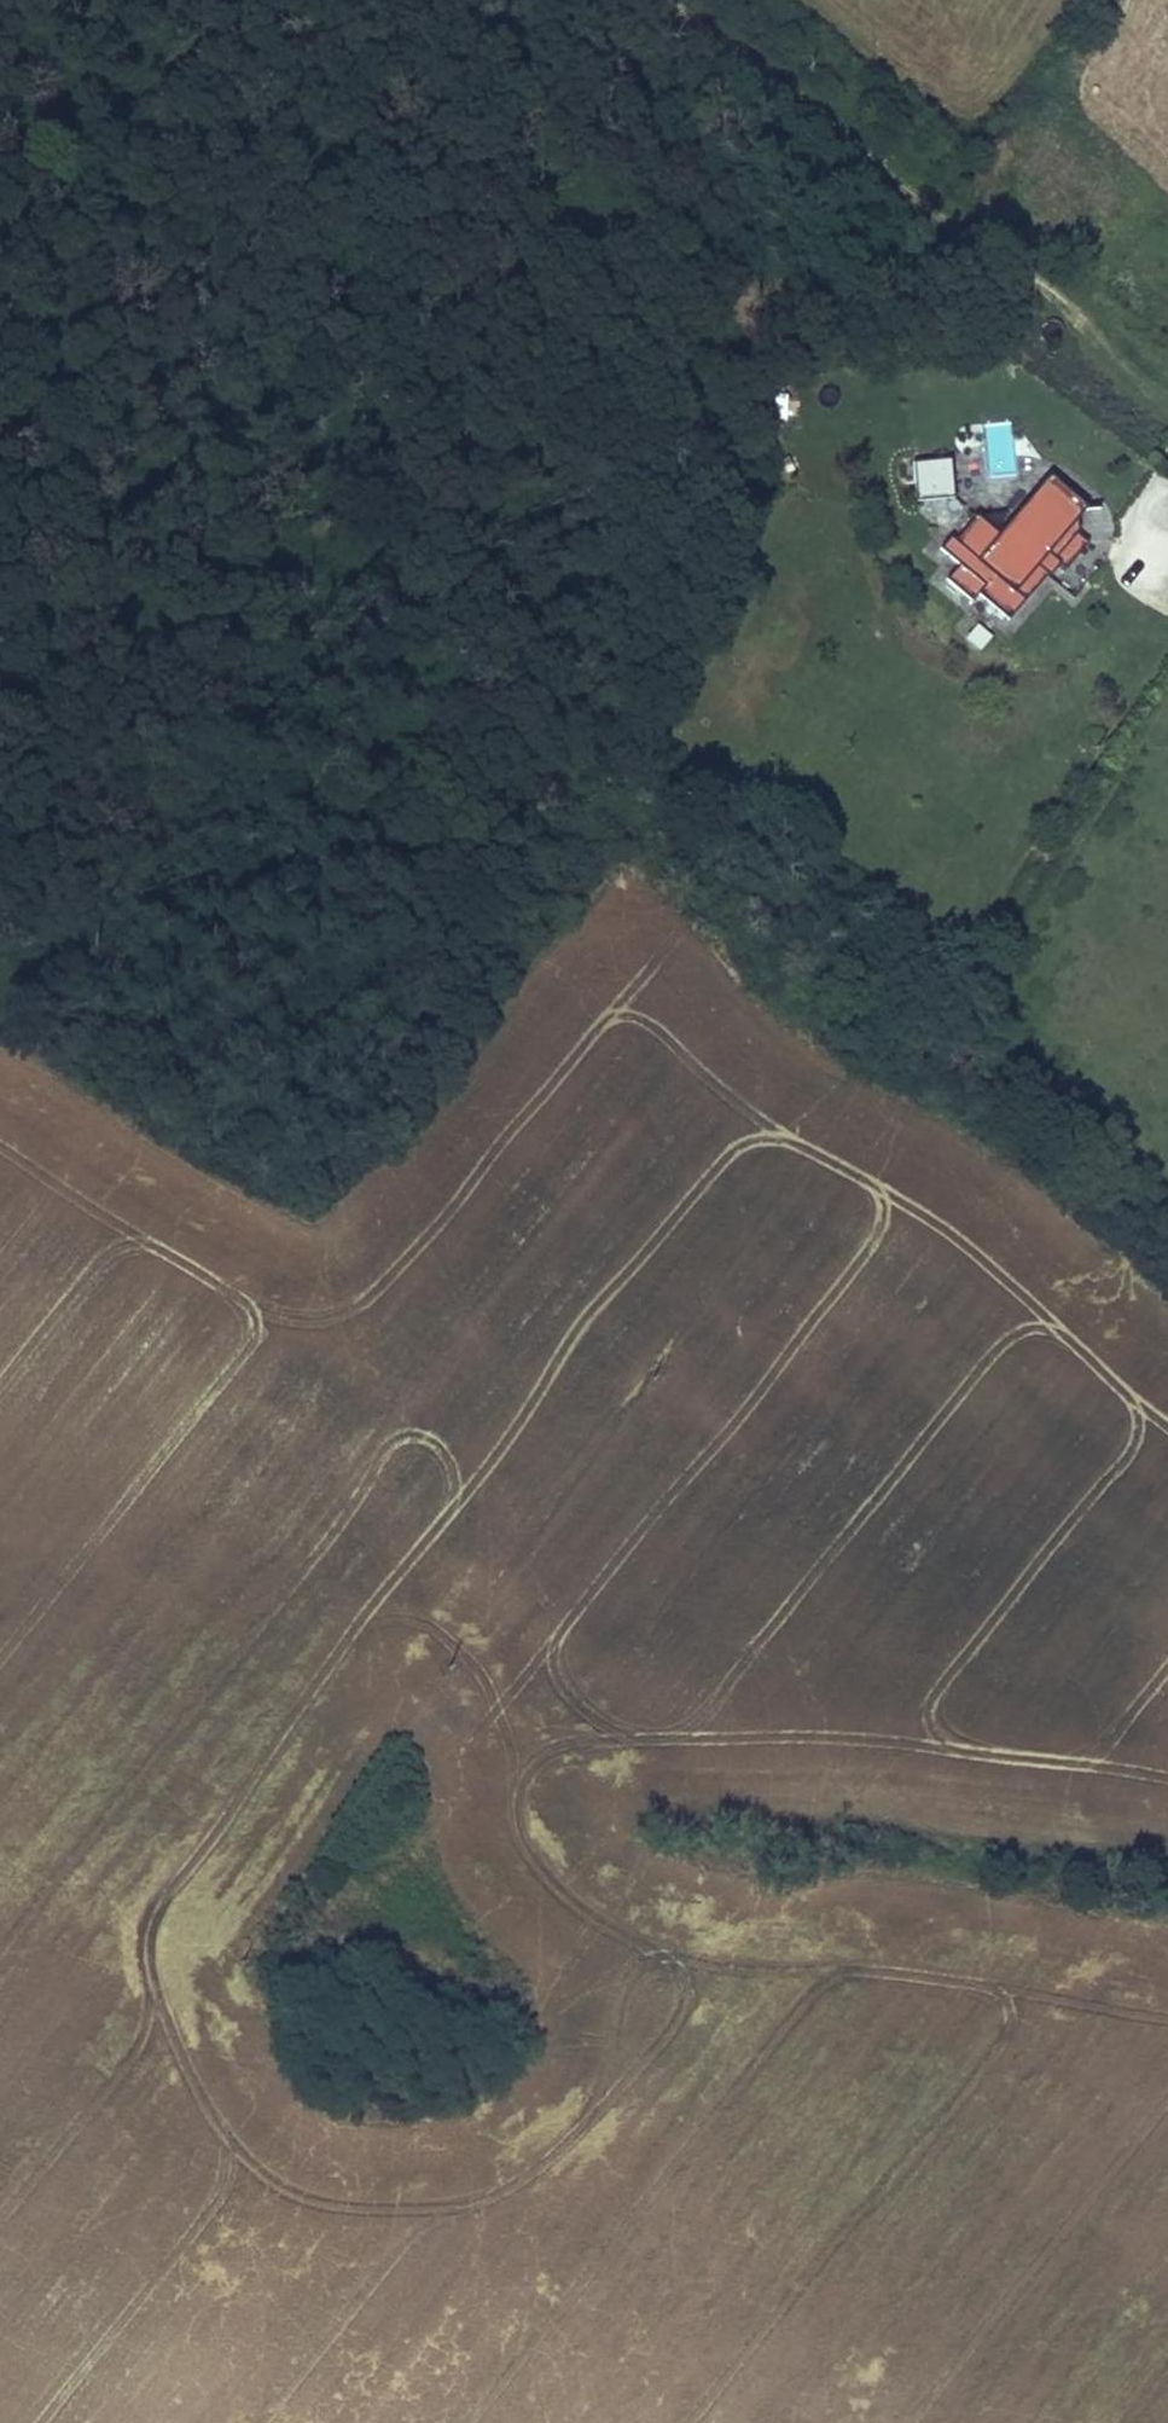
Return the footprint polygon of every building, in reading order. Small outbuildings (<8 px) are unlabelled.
[(948,461),(913,462),(914,488),(932,488),(932,500),(950,499),(948,461)] [(949,534),(939,547),(957,563),(983,584),(976,592),(1007,618),(1046,572),(1035,563),(1046,551),(1056,560),(1064,567),(1087,540),(1076,530),(1077,528),(1077,510),(1083,503),(1048,473),(998,532),(976,513),(954,538),(949,534)] [(932,488),(914,488),(914,500),(932,500),(932,488)] [(1046,551),(1035,563),(1046,572),(1056,560),(1046,551)] [(983,584),(957,563),(943,580),(968,601),(976,592),(983,584)] [(979,650),(989,636),(975,626),(964,640),(979,650)]
